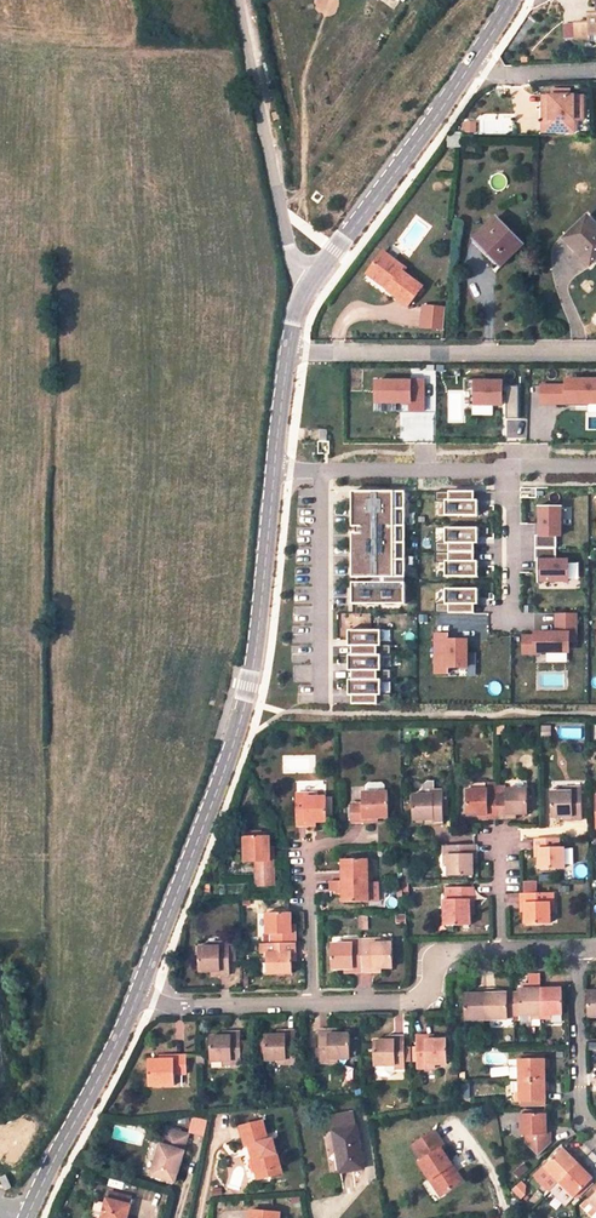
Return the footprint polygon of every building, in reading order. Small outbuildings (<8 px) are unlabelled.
[(590,14),(590,23),(575,23),(576,39),(590,39),(590,41),(595,41),(595,13),(590,14)] [(574,94),(550,95),(550,119),(543,119),(543,132),(574,132),(574,94)] [(478,122),(464,122),(464,133),(478,132),(478,122)] [(448,136),(447,146),(460,146),(461,136),(448,136)] [(587,216),(567,236),(582,251),(578,254),(590,265),(595,259),(595,225),(587,216)] [(523,244),(496,217),(478,236),(490,248),(487,252),(501,266),(523,244)] [(478,236),(474,239),(487,252),(490,248),(478,236)] [(567,236),(563,240),(578,254),(582,251),(567,236)] [(405,269),(384,253),(372,268),(394,283),(390,290),(388,291),(408,305),(421,286),(402,272),(405,269)] [(372,268),(368,274),(390,290),(394,283),(372,268)] [(445,307),(423,305),(421,326),(443,329),(445,307)] [(377,381),(377,403),(400,403),(411,403),(411,411),(424,411),(424,380),(411,380),(411,381),(377,381)] [(484,380),(465,380),(466,392),(470,392),(470,405),(473,405),(493,405),(502,405),(502,393),(506,393),(507,419),(519,419),(518,386),(502,387),(502,382),(484,382),(484,380)] [(567,380),(567,386),(542,386),(542,403),(567,403),(567,402),(575,402),(575,406),(588,406),(588,404),(595,404),(595,380),(567,380)] [(400,403),(377,403),(376,412),(400,412),(400,403)] [(493,405),(473,405),(473,416),(493,416),(493,405)] [(357,575),(404,575),(404,493),(395,493),(395,492),(353,492),(353,521),(353,527),(357,527),(357,575)] [(446,516),(478,516),(478,500),(466,500),(466,492),(436,492),(436,502),(446,502),(446,516)] [(540,523),(540,536),(536,536),(536,548),(557,548),(557,536),(562,536),(561,506),(541,506),(540,523)] [(478,544),(478,528),(446,528),(446,542),(436,542),(436,563),(446,563),(446,577),(478,577),(478,561),(466,561),(466,544),(478,544)] [(568,581),(568,560),(557,560),(557,548),(536,548),(536,561),(539,561),(539,573),(539,581),(568,581)] [(353,583),(353,605),(406,604),(406,583),(353,583)] [(478,605),(478,589),(446,589),(446,603),(436,603),(436,613),(466,613),(466,605),(478,605)] [(576,641),(576,613),(557,613),(557,633),(536,633),(536,636),(524,636),(524,654),(536,654),(536,652),(547,652),(568,652),(569,652),(569,641),(576,641)] [(381,630),(350,631),(350,646),(353,646),(353,655),(349,655),(349,671),(354,671),(354,680),(350,680),(350,696),(354,696),(354,704),(392,704),(392,695),(382,695),(382,679),(391,679),(391,671),(381,671),(381,655),(391,655),(391,646),(381,646),(381,630)] [(448,633),(435,633),(435,672),(447,672),(447,667),(466,667),(467,640),(448,639),(448,633)] [(568,652),(547,652),(547,663),(568,663),(568,652)] [(362,804),(350,804),(350,823),(373,822),(373,817),(378,817),(388,817),(387,793),(385,792),(384,786),(382,783),(367,783),(364,786),(364,793),(362,793),(362,804)] [(562,791),(551,791),(551,816),(563,816),(573,815),(574,820),(583,820),(582,786),(573,787),(573,791),(562,791)] [(528,813),(528,788),(506,789),(506,794),(496,794),(497,817),(506,817),(506,813),(516,813),(528,813)] [(488,789),(466,790),(467,814),(478,814),(488,814),(489,818),(497,817),(496,794),(488,794),(488,789)] [(424,794),(412,794),(413,819),(425,819),(435,818),(435,822),(444,822),(444,815),(444,799),(443,790),(434,790),(434,794),(424,794)] [(304,794),(295,794),(295,827),(305,826),(305,822),(315,822),(326,822),(325,798),(315,798),(304,798),(304,794)] [(268,836),(243,837),(244,862),(255,862),(256,886),(273,886),(273,854),(268,854),(268,846),(268,836)] [(539,868),(565,868),(565,846),(560,846),(560,838),(535,838),(535,847),(539,847),(539,856),(539,868)] [(449,863),(449,876),(473,875),(473,862),(472,853),(476,853),(476,847),(476,844),(444,845),(445,854),(449,854),(449,863)] [(367,880),(366,860),(341,860),(342,880),(367,880)] [(343,902),(367,901),(367,880),(342,880),(329,881),(330,891),(335,891),(342,890),(342,894),(343,902)] [(536,892),(536,881),(524,881),(524,892),(536,892)] [(474,909),(473,886),(446,887),(447,899),(445,899),(446,924),(470,924),(469,915),(469,909),(474,909)] [(554,901),(554,892),(536,892),(524,892),(521,892),(521,901),(526,901),(526,911),(526,922),(550,921),(549,911),(549,900),(554,901)] [(288,914),(265,914),(266,935),(271,935),(272,944),(295,943),(295,935),(290,934),(290,924),(290,913),(288,914)] [(341,944),(331,944),(332,969),(342,969),(352,968),(352,972),(363,972),(361,940),(351,939),(351,944),(341,944)] [(392,968),(391,943),(380,943),(371,944),(370,939),(361,940),(363,972),(371,972),(371,968),(381,967),(392,968)] [(210,947),(198,947),(199,972),(211,971),(219,971),(220,975),(229,975),(228,960),(234,960),(233,945),(228,946),(228,942),(219,942),(219,946),(210,947)] [(272,944),(261,944),(261,953),(267,953),(267,974),(291,973),(291,962),(290,953),(296,952),(295,943),(272,944)] [(541,988),(520,988),(520,992),(521,1014),(531,1014),(531,1018),(542,1017),(541,988)] [(564,1013),(563,988),(541,988),(542,1017),(551,1018),(551,1014),(564,1013)] [(509,1014),(508,992),(486,993),(487,1019),(509,1018),(509,1014)] [(486,993),(466,993),(466,1019),(487,1019),(486,993)] [(328,1030),(318,1030),(319,1063),(329,1062),(329,1058),(337,1058),(349,1058),(349,1034),(337,1034),(328,1035),(328,1030)] [(276,1035),(264,1035),(265,1060),(276,1059),(286,1058),(286,1063),(296,1063),(295,1031),(285,1031),(285,1035),(276,1035)] [(221,1036),(210,1036),(210,1060),(221,1060),(232,1059),(232,1064),(241,1064),(241,1055),(240,1042),(240,1032),(231,1032),(231,1036),(221,1036)] [(447,1063),(447,1038),(436,1038),(425,1039),(425,1035),(417,1035),(417,1048),(417,1061),(418,1068),(426,1068),(426,1063),(436,1063),(447,1063)] [(385,1041),(373,1041),(374,1066),(386,1065),(394,1065),(394,1069),(405,1069),(404,1061),(404,1048),(403,1037),(394,1037),(394,1041),(385,1041)] [(417,1061),(417,1048),(409,1048),(409,1061),(417,1061)] [(159,1060),(148,1060),(149,1086),(175,1085),(175,1074),(186,1073),(186,1055),(164,1056),(164,1060),(159,1060)] [(550,1058),(520,1059),(521,1080),(546,1080),(545,1068),(550,1068),(550,1058)] [(521,1080),(522,1101),(546,1100),(546,1080),(521,1080)] [(353,1112),(330,1116),(333,1131),(356,1127),(353,1112)] [(546,1113),(522,1113),(523,1135),(528,1135),(528,1143),(539,1155),(551,1143),(550,1134),(546,1134),(546,1125),(546,1113)] [(203,1136),(207,1119),(191,1115),(188,1132),(203,1136)] [(264,1123),(241,1129),(246,1149),(253,1148),(255,1157),(252,1158),(257,1178),(270,1174),(271,1179),(283,1176),(274,1141),(269,1142),(264,1123)] [(356,1127),(333,1131),(340,1173),(363,1169),(356,1127)] [(179,1183),(188,1151),(186,1150),(192,1134),(170,1128),(165,1144),(163,1144),(154,1175),(179,1183)] [(434,1132),(412,1146),(422,1161),(419,1163),(430,1180),(434,1177),(445,1193),(462,1181),(439,1148),(444,1145),(434,1132)] [(564,1148),(546,1166),(561,1181),(581,1161),(574,1153),(572,1156),(564,1148)] [(561,1181),(575,1195),(593,1178),(585,1170),(588,1167),(581,1161),(561,1181)] [(588,1167),(585,1170),(593,1178),(595,1175),(588,1167)] [(434,1177),(430,1180),(440,1196),(445,1193),(434,1177)] [(132,1197),(112,1192),(110,1199),(110,1200),(130,1204),(132,1197)] [(105,1217),(127,1217),(130,1204),(110,1200),(110,1199),(105,1217)]
